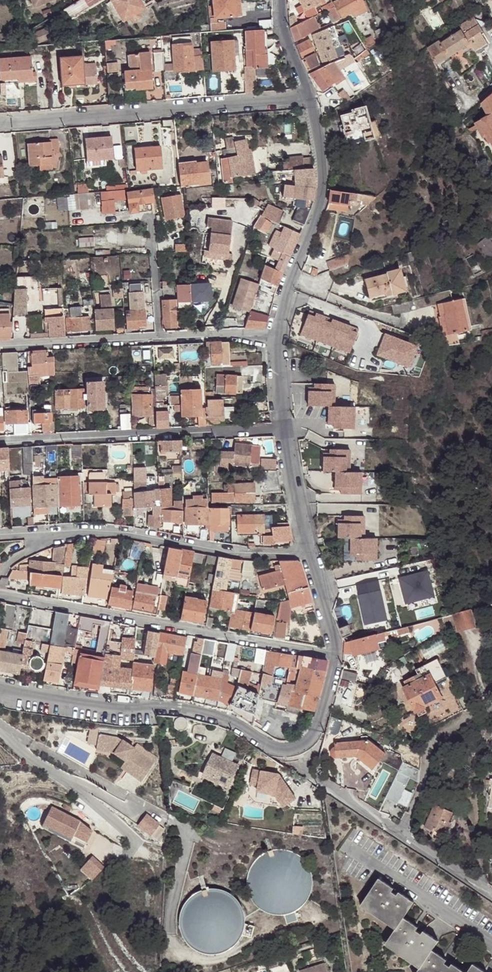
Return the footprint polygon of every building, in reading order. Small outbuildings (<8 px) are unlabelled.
[(72,4),(64,9),(69,18),(100,0),(78,0),(72,4)] [(129,18),(138,13),(147,7),(144,1),(146,0),(111,0),(123,22),(129,18)] [(215,18),(236,16),(234,0),(213,0),(215,18)] [(317,0),(298,0),(301,6),(296,8),(298,14),(305,11),(308,18),(317,14),(312,3),(317,0)] [(332,3),(335,7),(342,19),(353,15),(352,14),(360,9),(355,0),(337,0),(332,3)] [(335,7),(332,3),(321,8),(323,12),(330,9),(333,7),(335,7)] [(330,9),(337,21),(341,20),(333,7),(330,9)] [(64,16),(60,11),(53,15),(57,21),(64,16)] [(138,13),(129,18),(131,21),(140,16),(138,13)] [(469,44),(474,52),(487,44),(480,33),(482,31),(473,17),(458,26),(469,44)] [(290,29),(298,25),(296,19),(289,22),(290,28),(290,29)] [(308,19),(298,25),(290,29),(295,42),(306,36),(309,35),(312,33),(314,31),(308,19)] [(458,26),(457,25),(438,39),(439,41),(427,49),(437,65),(469,44),(458,26)] [(30,34),(34,43),(53,36),(49,27),(30,34)] [(312,35),(322,64),(337,58),(331,40),(338,37),(334,27),(312,35)] [(378,41),(385,35),(383,27),(375,33),(378,41)] [(245,50),(254,49),(264,49),(263,30),(244,31),(245,50)] [(170,38),(173,72),(193,70),(191,49),(190,36),(170,38)] [(210,42),(212,72),(235,70),(233,40),(210,42)] [(310,40),(296,46),(302,60),(307,72),(319,66),(310,40)] [(201,48),(191,49),(193,70),(203,69),(201,48)] [(246,66),(254,66),(254,55),(254,49),(245,50),(246,66)] [(163,52),(153,53),(155,71),(164,71),(163,52)] [(124,72),(125,87),(135,86),(136,90),(153,88),(151,54),(136,55),(137,71),(124,72)] [(254,55),(254,66),(254,68),(267,67),(267,55),(254,55)] [(0,59),(0,77),(0,80),(18,79),(32,78),(32,72),(31,56),(0,59)] [(61,87),(71,86),(70,82),(84,82),(83,64),(82,57),(59,58),(61,87)] [(318,86),(339,70),(333,62),(328,64),(334,73),(318,85),(318,86)] [(97,84),(95,63),(83,64),(84,82),(84,85),(97,84)] [(107,63),(107,72),(119,72),(118,63),(107,63)] [(328,64),(309,74),(317,85),(318,85),(334,73),(328,64)] [(245,82),(245,93),(255,93),(254,82),(252,82),(252,67),(244,67),(245,82)] [(318,86),(322,91),(334,83),(336,85),(345,78),(339,70),(318,86)] [(37,81),(36,71),(32,72),(32,78),(18,79),(18,82),(37,81)] [(342,94),(329,102),(334,110),(347,102),(342,94)] [(482,104),(489,118),(467,130),(469,134),(479,128),(488,143),(491,141),(491,95),(482,104)] [(372,132),(369,123),(365,107),(351,110),(351,113),(340,116),(343,129),(342,129),(347,146),(365,141),(363,134),(372,132)] [(304,109),(296,110),(299,123),(306,122),(304,109)] [(380,137),(375,121),(369,123),(372,132),(374,139),(380,137)] [(365,141),(374,139),(372,132),(363,134),(365,141)] [(84,138),(86,158),(103,157),(103,159),(112,158),(110,136),(84,138)] [(26,143),(28,166),(51,165),(51,154),(58,154),(57,138),(50,139),(50,141),(26,143)] [(237,155),(243,154),(245,154),(246,153),(247,152),(248,151),(248,150),(248,149),(246,140),(234,143),(233,138),(226,139),(226,150),(223,150),(225,159),(222,159),(226,183),(233,182),(232,178),(241,176),(239,166),(237,155)] [(134,151),(136,171),(162,169),(161,147),(151,148),(151,150),(134,151)] [(241,176),(256,173),(251,149),(248,149),(248,150),(248,151),(247,152),(246,153),(245,154),(243,154),(237,155),(239,166),(241,176)] [(312,156),(304,157),(305,170),(313,169),(312,156)] [(86,158),(86,166),(104,165),(103,159),(103,157),(86,158)] [(291,171),(305,170),(304,157),(288,159),(289,171),(291,171)] [(207,185),(208,185),(206,164),(196,165),(196,161),(178,163),(180,187),(183,187),(198,186),(207,185)] [(315,188),(313,169),(305,170),(291,171),(292,176),(294,176),(295,186),(284,185),(283,198),(294,199),(293,206),(298,206),(292,220),(304,225),(310,210),(299,206),(299,199),(313,201),(315,188)] [(127,192),(130,213),(146,211),(145,203),(153,201),(152,189),(127,192)] [(124,190),(100,192),(102,213),(115,212),(114,200),(117,200),(117,199),(125,198),(124,190)] [(331,191),(331,190),(329,190),(328,203),(351,206),(352,201),(360,202),(361,195),(331,191)] [(71,201),(72,210),(89,209),(88,205),(94,205),(93,192),(75,194),(75,200),(71,201)] [(161,197),(164,220),(184,217),(180,195),(161,197)] [(351,206),(356,207),(359,204),(366,205),(376,197),(361,195),(360,202),(352,201),(351,206)] [(266,209),(266,208),(254,200),(252,203),(255,205),(264,212),(266,209)] [(255,205),(249,215),(259,221),(261,218),(264,212),(255,205)] [(262,218),(278,225),(284,213),(268,206),(266,208),(266,209),(264,212),(261,218),(262,218)] [(233,221),(207,218),(206,227),(212,228),(224,229),(224,236),(231,237),(233,221)] [(262,218),(261,218),(259,221),(255,227),(251,241),(254,242),(259,230),(267,233),(271,224),(262,218)] [(209,250),(209,252),(229,255),(229,253),(231,237),(224,236),(224,229),(212,228),(209,250)] [(290,257),(300,235),(284,228),(274,249),(274,250),(272,255),(280,259),(276,270),(282,273),(290,257)] [(204,250),(204,257),(231,261),(232,254),(229,253),(229,255),(209,252),(209,250),(204,250)] [(328,262),(330,270),(347,263),(349,254),(328,262)] [(314,268),(304,264),(301,271),(311,274),(314,268)] [(278,286),(282,273),(276,270),(265,265),(261,279),(278,286)] [(368,297),(373,296),(390,292),(391,295),(405,291),(401,277),(399,269),(385,273),(386,274),(364,280),(368,297)] [(401,277),(405,291),(410,290),(406,275),(401,277)] [(16,279),(13,316),(26,316),(27,316),(27,288),(39,288),(39,278),(16,279)] [(241,278),(232,306),(250,312),(251,309),(253,303),(237,298),(244,279),(241,278)] [(253,303),(256,294),(259,284),(244,279),(237,298),(253,303)] [(191,306),(189,284),(176,284),(178,307),(191,306)] [(122,288),(122,293),(135,293),(135,285),(122,286),(122,288)] [(61,301),(60,288),(42,289),(43,302),(61,301)] [(122,288),(112,289),(113,299),(118,298),(118,302),(123,301),(122,293),(122,288)] [(111,294),(98,295),(99,310),(112,309),(111,294)] [(267,297),(256,294),(253,303),(251,309),(261,312),(267,297)] [(465,298),(461,299),(468,331),(471,330),(465,298)] [(461,299),(443,303),(445,314),(444,314),(448,334),(468,331),(461,299)] [(94,311),(93,300),(83,301),(84,312),(94,311)] [(162,301),(164,328),(176,327),(175,320),(176,320),(174,300),(162,301)] [(250,312),(245,329),(266,328),(269,318),(273,303),(269,302),(267,308),(266,308),(264,313),(266,314),(265,316),(250,312)] [(443,303),(437,304),(440,316),(438,316),(442,336),(448,334),(444,314),(445,314),(443,303)] [(11,340),(12,321),(9,321),(9,307),(0,308),(0,340),(11,340)] [(67,318),(68,337),(75,337),(75,331),(89,329),(88,316),(81,317),(81,307),(69,308),(70,318),(67,318)] [(63,308),(44,309),(45,318),(48,318),(64,317),(63,308)] [(125,309),(127,329),(137,329),(137,326),(143,326),(142,311),(136,311),(136,308),(125,309)] [(94,310),(96,330),(113,329),(112,309),(99,310),(94,310)] [(314,317),(308,315),(300,334),(350,353),(357,333),(351,331),(352,327),(332,320),(330,323),(324,321),(326,317),(315,313),(314,317)] [(11,340),(21,339),(23,322),(26,322),(26,316),(13,316),(11,340)] [(65,337),(64,317),(48,318),(49,338),(65,337)] [(32,339),(47,338),(47,330),(31,331),(32,339)] [(374,361),(413,374),(421,349),(382,336),(374,361)] [(221,365),(221,367),(229,367),(247,366),(247,362),(229,363),(228,342),(206,343),(207,355),(210,355),(211,365),(221,365)] [(154,361),(154,366),(179,365),(178,345),(153,346),(154,361)] [(141,347),(141,362),(154,361),(153,346),(141,347)] [(49,372),(45,351),(28,352),(32,367),(29,367),(31,375),(29,376),(30,384),(39,382),(38,374),(49,372)] [(2,353),(3,371),(18,371),(18,352),(2,353)] [(216,375),(215,388),(224,388),(224,391),(224,394),(241,394),(242,376),(216,375)] [(84,407),(83,394),(83,378),(77,379),(78,389),(70,389),(70,395),(56,395),(56,408),(84,407)] [(88,394),(88,407),(88,410),(104,409),(102,382),(87,382),(88,394)] [(182,411),(181,411),(181,416),(197,416),(198,427),(205,426),(205,417),(205,412),(201,413),(200,382),(194,383),(194,389),(181,390),(182,411)] [(314,391),(308,391),(308,406),(328,406),(328,422),(334,422),(334,425),(334,429),(360,430),(361,407),(340,407),(341,384),(315,384),(314,387),(314,391)] [(156,424),(156,429),(168,428),(168,406),(164,406),(163,406),(163,386),(155,387),(155,389),(156,414),(156,424)] [(156,424),(156,414),(155,389),(132,390),(133,415),(133,420),(140,420),(151,420),(151,424),(152,424),(156,424)] [(177,405),(177,397),(168,397),(169,405),(177,405)] [(205,417),(205,426),(216,426),(223,425),(223,423),(230,423),(230,419),(233,419),(232,408),(222,408),(222,399),(207,399),(208,407),(205,407),(205,412),(205,417)] [(6,411),(6,424),(28,423),(27,410),(6,411)] [(49,422),(51,422),(50,413),(46,413),(46,410),(32,411),(33,423),(42,423),(43,434),(50,434),(49,422)] [(120,414),(121,430),(131,430),(131,425),(131,414),(120,414)] [(271,423),(270,414),(259,416),(260,424),(271,423)] [(181,450),(180,441),(160,441),(160,454),(169,454),(169,451),(181,450)] [(81,459),(81,444),(71,445),(71,459),(81,459)] [(235,444),(233,458),(250,460),(252,445),(235,444)] [(252,445),(250,460),(259,461),(261,446),(252,445)] [(22,447),(23,464),(32,463),(31,447),(22,447)] [(0,449),(0,471),(5,470),(5,474),(9,474),(8,448),(0,449)] [(331,457),(325,456),(324,471),(345,472),(344,487),(350,487),(350,491),(350,495),(376,495),(377,473),(357,472),(358,450),(331,449),(331,453),(331,457)] [(265,469),(279,469),(277,458),(262,461),(262,469),(265,469)] [(219,471),(218,462),(207,463),(207,471),(219,471)] [(23,464),(23,475),(32,475),(32,463),(23,464)] [(282,489),(279,469),(265,469),(266,490),(282,489)] [(79,476),(57,477),(57,479),(58,507),(79,506),(79,476)] [(20,479),(9,479),(10,507),(31,506),(30,488),(21,488),(20,479)] [(32,480),(33,515),(48,514),(48,507),(58,507),(57,479),(32,480)] [(158,480),(158,492),(159,522),(181,523),(182,511),(171,510),(170,488),(163,488),(163,480),(158,480)] [(88,483),(88,495),(93,495),(106,495),(109,495),(109,489),(106,489),(106,481),(103,481),(103,483),(88,483)] [(93,495),(94,506),(111,506),(111,494),(116,494),(115,481),(106,481),(106,489),(109,489),(109,495),(106,495),(93,495)] [(133,483),(133,489),(134,508),(151,507),(151,515),(147,515),(148,526),(159,527),(159,522),(158,492),(153,493),(153,491),(143,491),(142,483),(133,483)] [(234,493),(235,503),(254,502),(253,483),(226,485),(227,492),(227,493),(234,493)] [(124,516),(134,516),(134,508),(133,489),(126,490),(126,494),(124,494),(124,499),(122,499),(123,509),(124,508),(124,516)] [(227,492),(211,493),(211,503),(235,503),(234,493),(227,493),(227,492)] [(185,508),(185,524),(208,524),(207,500),(199,500),(199,508),(185,508)] [(208,524),(209,541),(213,542),(213,529),(227,530),(227,525),(228,525),(228,509),(211,509),(210,524),(208,524)] [(344,523),(338,522),(338,538),(358,538),(358,553),(364,553),(364,557),(364,560),(390,561),(391,538),(371,538),(371,516),(344,515),(344,519),(344,523)] [(264,516),(237,516),(237,533),(258,533),(264,533),(265,533),(265,529),(264,516)] [(291,540),(288,524),(277,524),(277,527),(272,527),(272,529),(272,535),(264,535),(260,536),(260,545),(273,544),(273,542),(291,540)] [(103,552),(102,540),(96,540),(94,551),(103,552)] [(145,543),(130,540),(127,557),(142,560),(145,543)] [(72,544),(67,544),(64,565),(64,566),(69,567),(71,557),(72,544)] [(62,564),(65,545),(58,546),(54,547),(51,563),(32,561),(31,557),(22,561),(24,563),(20,563),(19,570),(61,576),(62,576),(64,569),(64,566),(64,565),(62,564)] [(193,552),(168,548),(164,573),(163,578),(175,580),(174,581),(174,583),(175,584),(175,585),(177,586),(187,588),(187,584),(188,580),(193,552)] [(205,563),(217,565),(219,557),(207,555),(205,563)] [(219,557),(217,565),(213,590),(224,592),(230,559),(219,557)] [(255,561),(243,561),(243,565),(241,575),(252,577),(255,561)] [(296,561),(278,561),(281,571),(258,578),(263,592),(285,586),(291,608),(312,602),(301,564),(296,561)] [(88,571),(88,569),(77,568),(77,570),(74,570),(74,577),(63,576),(62,593),(84,596),(86,578),(87,578),(88,571)] [(30,584),(60,588),(61,576),(19,570),(12,570),(9,577),(30,580),(30,584)] [(163,578),(164,573),(154,572),(151,588),(137,585),(132,610),(157,615),(160,595),(163,578)] [(1,578),(0,581),(0,589),(6,590),(9,579),(1,578)] [(90,578),(88,596),(108,599),(110,580),(90,578)] [(108,605),(130,609),(133,592),(126,591),(128,584),(119,583),(118,589),(111,587),(108,605)] [(187,584),(187,588),(181,620),(203,624),(207,602),(191,599),(194,586),(187,584)] [(238,595),(224,592),(224,593),(213,591),(210,607),(235,612),(236,609),(238,597),(238,595)] [(160,595),(157,615),(162,616),(165,597),(160,595)] [(266,601),(256,600),(254,613),(250,630),(271,634),(275,617),(262,614),(266,601)] [(6,604),(4,617),(13,619),(16,606),(6,604)] [(236,609),(235,612),(235,614),(232,627),(250,630),(254,613),(236,609)] [(471,611),(453,615),(458,632),(475,628),(471,611)] [(53,630),(50,645),(65,648),(66,645),(63,645),(65,633),(66,624),(68,614),(56,612),(53,630)] [(94,619),(80,617),(76,636),(84,638),(85,632),(92,633),(94,619)] [(107,641),(110,622),(102,621),(95,651),(80,649),(78,662),(73,690),(79,691),(80,688),(77,688),(77,686),(98,690),(99,686),(104,655),(107,641)] [(2,628),(0,637),(0,651),(1,648),(4,649),(7,631),(13,632),(14,625),(3,622),(2,628)] [(276,623),(273,637),(273,638),(283,640),(286,625),(280,624),(276,623)] [(28,625),(26,634),(25,640),(28,641),(33,642),(36,626),(28,625)] [(349,625),(339,628),(340,630),(343,638),(352,634),(349,625)] [(33,642),(50,645),(53,630),(36,626),(33,642)] [(104,655),(99,686),(118,688),(117,694),(130,696),(131,689),(134,664),(134,660),(134,651),(134,640),(135,636),(136,627),(130,626),(129,635),(122,635),(122,642),(120,657),(104,655)] [(398,635),(410,632),(408,627),(397,629),(398,635)] [(397,629),(384,633),(386,639),(399,636),(398,635),(397,629)] [(145,656),(155,657),(156,657),(158,633),(148,631),(145,656)] [(25,640),(26,634),(19,632),(18,639),(25,641),(25,640)] [(183,656),(186,638),(158,633),(156,657),(155,657),(154,663),(158,663),(165,664),(167,653),(183,656)] [(386,639),(384,633),(376,635),(380,649),(388,647),(386,639)] [(376,635),(350,641),(353,653),(353,656),(380,649),(376,635)] [(201,656),(204,639),(199,639),(198,643),(196,643),(193,655),(191,655),(190,660),(188,672),(183,671),(179,692),(193,694),(197,674),(198,668),(201,656)] [(217,642),(204,639),(201,656),(213,659),(217,642)] [(25,640),(25,641),(23,652),(22,656),(20,668),(32,670),(34,671),(36,671),(38,671),(40,669),(43,666),(43,662),(43,660),(42,658),(39,656),(38,656),(34,656),(30,658),(32,650),(29,649),(30,644),(27,644),(28,641),(25,640)] [(122,642),(107,641),(104,655),(120,657),(122,642)] [(350,641),(344,643),(344,652),(353,653),(350,641)] [(236,646),(229,644),(227,650),(224,667),(224,668),(230,669),(231,669),(236,646)] [(65,648),(50,645),(44,680),(58,683),(62,664),(52,662),(53,657),(63,659),(65,648)] [(62,664),(67,665),(68,662),(72,662),(72,661),(73,657),(69,656),(69,653),(70,653),(71,649),(65,648),(63,659),(53,657),(52,662),(62,664)] [(74,648),(74,649),(73,657),(72,661),(78,662),(80,649),(74,648)] [(264,665),(267,651),(256,649),(253,663),(264,665)] [(258,694),(258,698),(311,711),(315,709),(327,662),(267,651),(264,665),(258,694)] [(19,674),(20,668),(22,656),(12,654),(0,652),(0,670),(19,674)] [(425,706),(442,698),(431,675),(443,669),(438,659),(416,670),(418,674),(404,681),(407,686),(404,688),(416,712),(417,711),(419,716),(426,712),(424,708),(425,707),(425,706)] [(155,666),(134,664),(131,689),(151,691),(155,666)] [(431,675),(442,698),(448,695),(454,692),(443,669),(431,675)] [(341,670),(339,678),(343,679),(355,682),(357,675),(341,670)] [(197,674),(193,694),(218,699),(221,682),(222,680),(222,679),(223,674),(212,671),(211,677),(202,675),(197,674)] [(155,684),(153,698),(174,701),(174,700),(175,700),(178,676),(172,676),(170,686),(166,686),(165,694),(162,692),(163,685),(155,684)] [(221,682),(218,699),(229,704),(236,688),(239,678),(234,677),(230,676),(228,684),(224,683),(221,682)] [(236,688),(229,704),(254,715),(257,703),(258,698),(258,694),(237,686),(236,688)] [(457,697),(454,692),(448,695),(451,702),(457,697)] [(201,739),(220,739),(221,726),(201,726),(201,739)] [(96,745),(97,734),(88,732),(87,743),(96,745)] [(116,737),(97,734),(96,745),(104,746),(103,751),(113,753),(124,760),(120,767),(141,780),(153,762),(132,749),(132,747),(116,737)] [(357,755),(373,768),(386,753),(369,740),(333,743),(334,747),(333,747),(331,747),(330,748),(329,750),(328,752),(329,753),(329,755),(331,756),(333,757),(338,757),(357,755)] [(225,760),(213,754),(203,776),(228,788),(238,766),(233,763),(236,757),(228,753),(225,760)] [(323,767),(316,764),(315,771),(320,774),(323,767)] [(491,767),(489,776),(481,794),(491,802),(491,801),(491,767)] [(279,799),(291,790),(279,773),(253,769),(250,785),(259,786),(258,792),(275,795),(279,799)] [(297,797),(291,790),(279,799),(285,807),(297,797)] [(436,804),(426,827),(434,831),(435,828),(447,834),(452,823),(450,822),(454,812),(436,804)] [(80,822),(51,808),(43,825),(75,840),(85,846),(92,832),(80,822)] [(136,825),(159,837),(165,824),(143,813),(136,825)] [(75,840),(43,825),(41,828),(73,844),(75,840)] [(298,920),(295,910),(299,908),(305,903),(310,896),(312,888),(313,881),(311,873),(308,866),(303,859),(297,855),(289,851),(281,850),(273,851),(266,854),(260,858),(254,865),(251,872),(249,880),(250,888),(252,895),(256,902),(262,908),(269,911),(276,914),(284,914),(287,923),(298,920)] [(79,865),(90,877),(103,864),(91,852),(79,865)] [(364,900),(398,923),(404,915),(414,899),(400,890),(397,893),(391,889),(394,886),(380,877),(364,900)] [(256,925),(246,923),(246,918),(244,910),(240,903),(235,897),(229,893),(221,890),(213,889),(205,891),(198,894),(192,899),(187,905),(184,912),(182,920),(183,928),(186,936),(190,942),(196,947),(203,951),(211,953),(219,952),(227,950),(234,946),(239,941),(244,934),(253,936),(256,925)] [(404,915),(398,923),(388,939),(422,962),(432,948),(438,938),(424,929),(422,932),(417,928),(419,925),(404,915)] [(422,962),(416,971),(417,971),(466,971),(467,971),(452,962),(450,965),(445,961),(447,957),(432,948),(422,962)] [(488,971),(473,962),(467,971),(466,971),(487,971),(488,971)]
